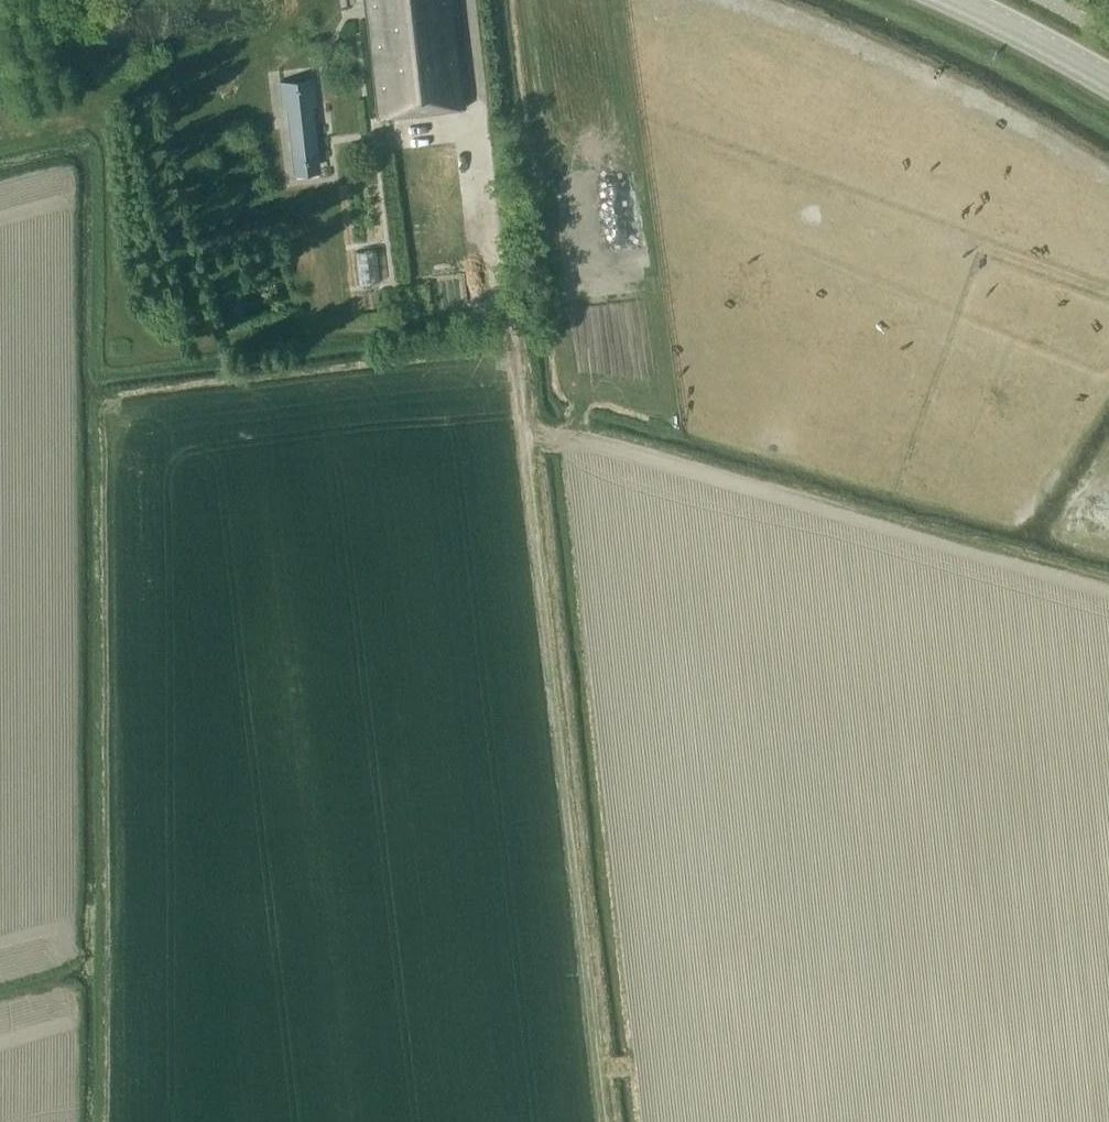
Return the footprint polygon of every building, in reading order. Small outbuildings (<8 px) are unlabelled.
[(453,0),(365,0),(377,113),(464,104),(453,0)] [(315,77),(279,81),(282,109),(286,108),(292,160),(319,157),(313,106),(318,106),(315,77)] [(319,157),(292,160),(294,175),(320,172),(319,157)]
